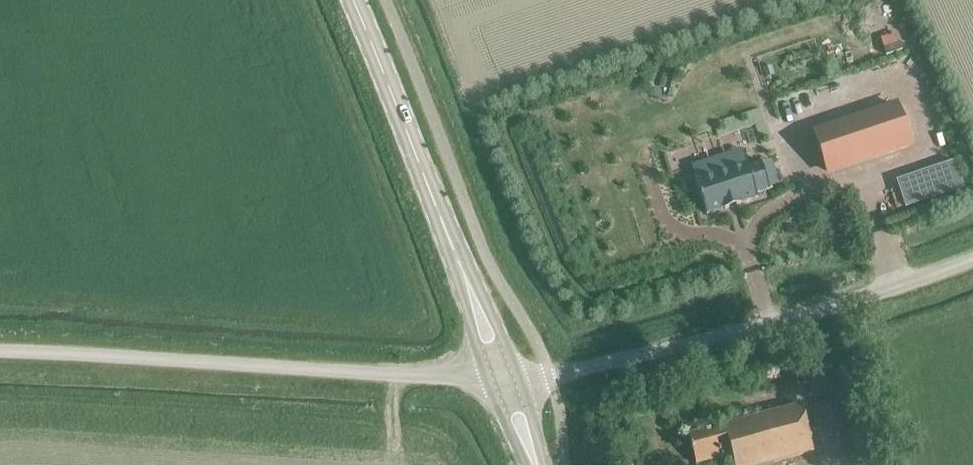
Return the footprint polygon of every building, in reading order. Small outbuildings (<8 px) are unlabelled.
[(817,133),(827,169),(906,147),(896,111),(817,133)] [(735,204),(735,206),(739,204),(739,203),(757,197),(755,194),(769,189),(760,163),(747,167),(746,163),(730,168),(725,155),(706,161),(710,175),(694,180),(706,214),(723,208),(724,210),(728,208),(727,207),(735,204)] [(812,452),(798,406),(688,435),(696,464),(728,456),(731,464),(765,464),(812,452)]
